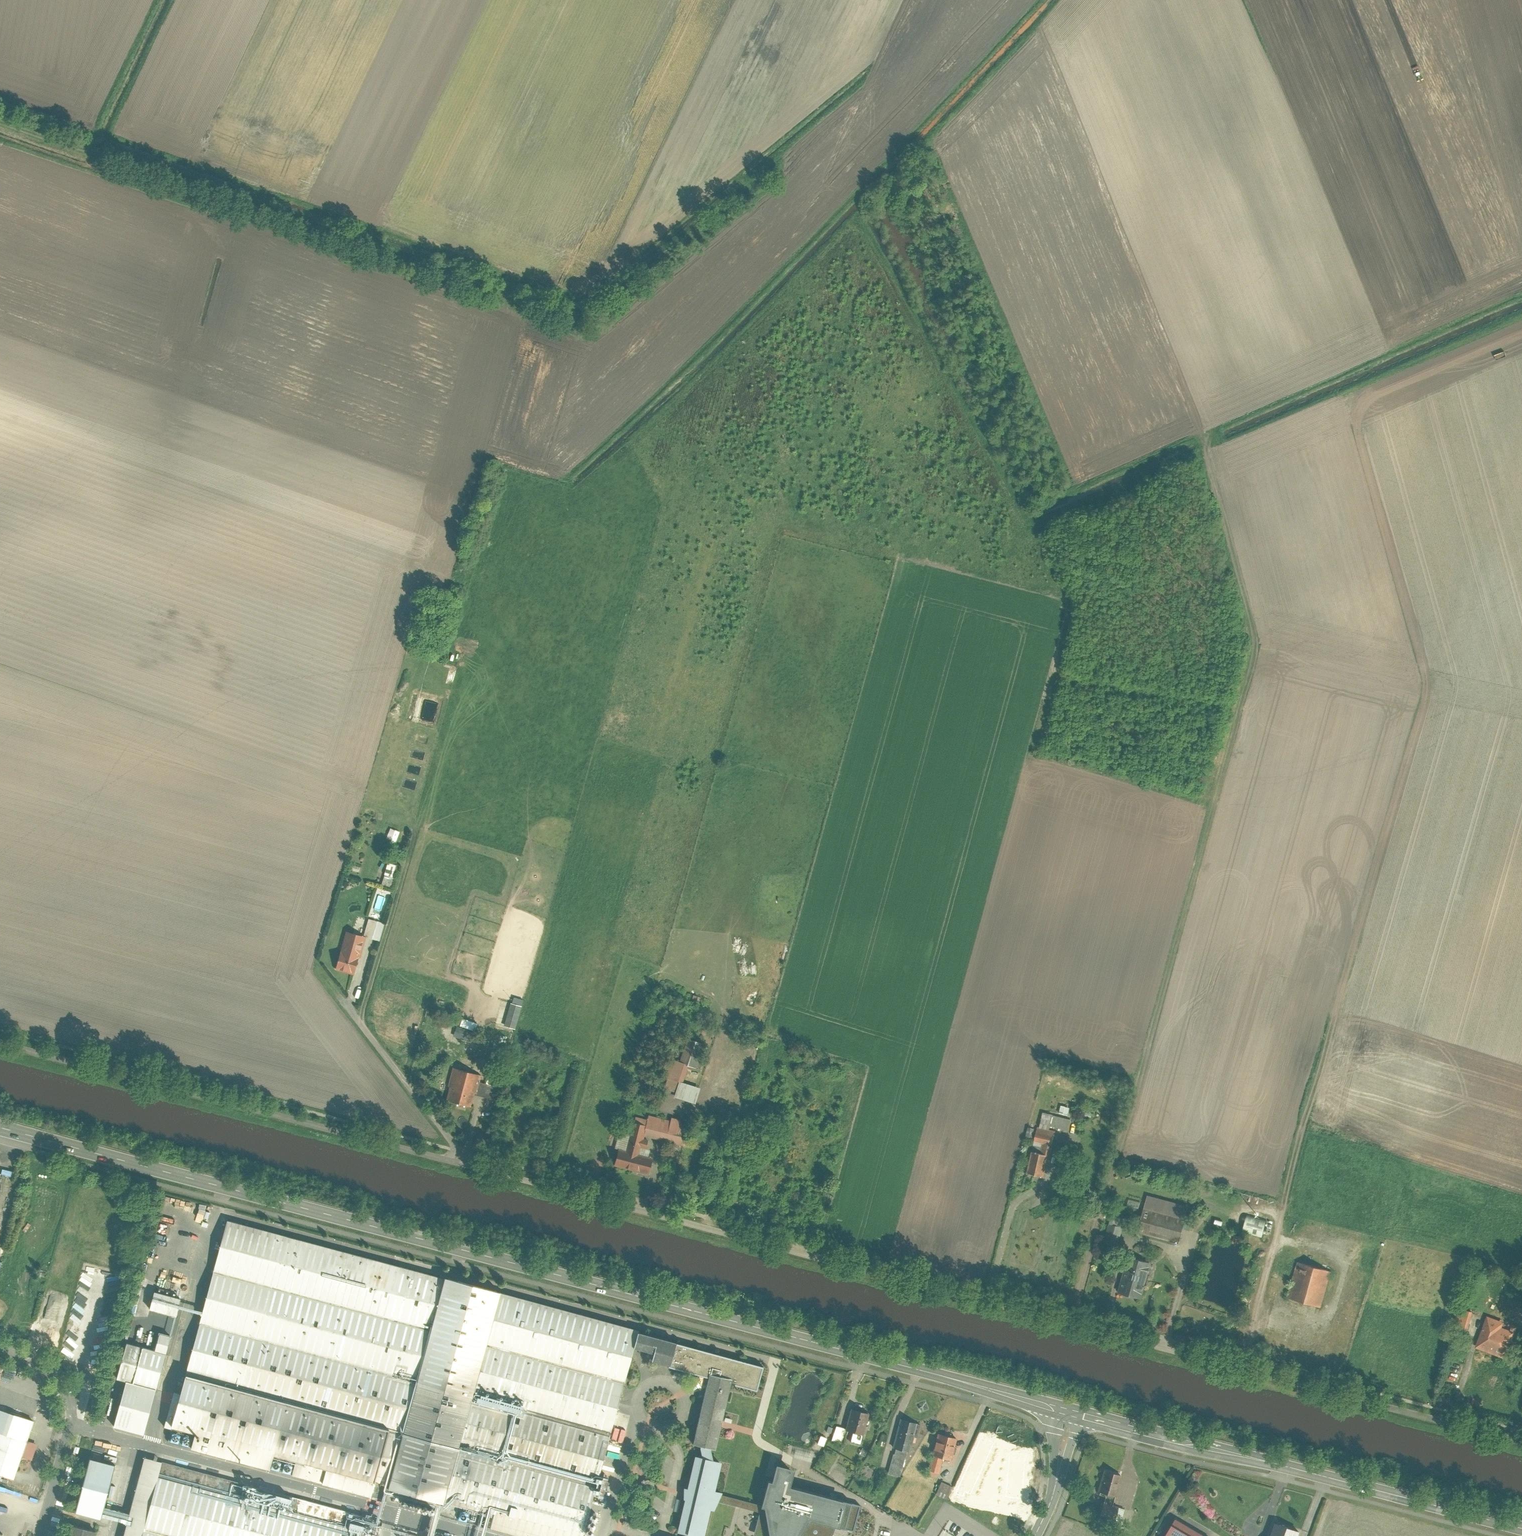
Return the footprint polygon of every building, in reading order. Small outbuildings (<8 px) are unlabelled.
[(386,862),(379,883),(389,886),(395,865),(386,862)] [(369,919),(363,937),(379,941),(384,924),(369,919)] [(347,932),(336,969),(353,974),(363,941),(354,938),(355,935),(353,934),(347,932)] [(504,1016),(505,1017),(503,1025),(513,1028),(522,1000),(510,996),(504,1016)] [(460,1017),(457,1024),(472,1030),(475,1023),(460,1017)] [(680,1063),(686,1065),(695,1068),(703,1044),(688,1039),(680,1063)] [(680,1063),(668,1059),(662,1075),(669,1077),(681,1081),(686,1065),(680,1063)] [(482,1075),(453,1067),(447,1086),(450,1086),(446,1100),(471,1107),(474,1093),(477,1094),(480,1082),(482,1075)] [(644,1073),(639,1072),(634,1090),(643,1093),(645,1084),(642,1083),(644,1073)] [(680,1082),(681,1081),(669,1077),(665,1088),(677,1092),(680,1082)] [(480,1082),(477,1094),(497,1100),(501,1088),(480,1082)] [(699,1088),(680,1082),(677,1092),(676,1096),(694,1103),(699,1088)] [(647,1126),(646,1128),(685,1138),(688,1126),(669,1121),(649,1115),(647,1120),(646,1125),(647,1126)] [(1052,1115),(1050,1126),(1068,1130),(1070,1119),(1052,1115)] [(634,1122),(646,1125),(647,1120),(636,1117),(634,1122)] [(629,1136),(643,1140),(644,1138),(644,1136),(646,1128),(647,1126),(646,1125),(634,1122),(633,1122),(629,1136)] [(1032,1151),(1049,1156),(1055,1131),(1037,1127),(1034,1141),(1043,1143),(1042,1147),(1033,1145),(1032,1151)] [(685,1138),(646,1128),(644,1136),(683,1146),(685,1138)] [(619,1149),(614,1166),(648,1175),(651,1164),(648,1163),(650,1158),(638,1154),(640,1146),(645,1147),(647,1139),(644,1138),(643,1140),(629,1136),(628,1141),(625,1151),(619,1149)] [(619,1149),(625,1151),(628,1141),(617,1138),(615,1148),(619,1149)] [(1049,1156),(1032,1151),(1027,1173),(1044,1177),(1049,1156)] [(1187,1205),(1147,1195),(1138,1231),(1178,1241),(1187,1205)] [(1266,1220),(1247,1215),(1243,1230),(1263,1235),(1266,1220)] [(228,1219),(168,1441),(386,1500),(389,1488),(442,1502),(439,1514),(520,1535),(581,1535),(633,1346),(637,1332),(638,1329),(228,1219)] [(1122,1228),(1110,1225),(1105,1242),(1117,1245),(1122,1228)] [(191,1259),(189,1259),(191,1244),(186,1243),(183,1269),(189,1270),(191,1259)] [(1150,1263),(1127,1256),(1123,1271),(1125,1272),(1119,1293),(1140,1299),(1150,1263)] [(1330,1269),(1298,1260),(1287,1297),(1320,1306),(1330,1269)] [(148,1290),(143,1307),(174,1316),(177,1305),(173,1304),(175,1297),(148,1290)] [(1472,1311),(1461,1309),(1457,1326),(1468,1329),(1472,1311)] [(1504,1320),(1486,1314),(1475,1346),(1505,1356),(1514,1330),(1502,1326),(1504,1320)] [(105,1425),(137,1434),(165,1335),(153,1332),(148,1349),(118,1341),(108,1377),(118,1380),(105,1425)] [(637,1332),(633,1346),(654,1352),(652,1359),(653,1359),(669,1364),(668,1366),(697,1374),(697,1376),(693,1378),(694,1381),(690,1384),(694,1390),(698,1387),(700,1390),(704,1388),(705,1388),(693,1444),(702,1446),(704,1457),(696,1455),(688,1489),(684,1488),(685,1499),(677,1532),(685,1534),(685,1535),(705,1535),(712,1511),(716,1512),(719,1502),(721,1492),(715,1491),(723,1462),(714,1459),(711,1447),(716,1449),(730,1383),(756,1390),(763,1366),(637,1332)] [(12,1479),(21,1454),(26,1439),(32,1420),(0,1409),(0,1475),(12,1479)] [(860,1444),(868,1413),(851,1409),(846,1430),(853,1431),(850,1442),(860,1444)] [(920,1424),(900,1419),(893,1447),(909,1452),(913,1437),(916,1437),(920,1424)] [(840,1442),(844,1429),(836,1427),(832,1440),(840,1442)] [(956,1437),(938,1433),(929,1471),(939,1473),(943,1458),(951,1460),(952,1453),(955,1454),(957,1447),(954,1446),(956,1437)] [(816,1435),(814,1443),(822,1445),(824,1437),(816,1435)] [(21,1454),(32,1458),(37,1443),(26,1439),(21,1454)] [(904,1457),(894,1454),(888,1473),(899,1476),(904,1457)] [(79,1456),(65,1510),(91,1517),(105,1463),(79,1456)] [(124,1535),(142,1535),(162,1461),(146,1457),(124,1535)] [(162,1461),(142,1535),(376,1535),(381,1520),(162,1461)] [(719,1502),(748,1509),(755,1535),(827,1535),(831,1527),(848,1530),(858,1505),(782,1483),(786,1466),(771,1463),(766,1461),(760,1480),(756,1479),(751,1497),(722,1489),(721,1492),(719,1502)] [(1121,1475),(1103,1470),(1097,1491),(1106,1494),(1115,1496),(1121,1475)] [(941,1482),(936,1494),(947,1499),(952,1487),(941,1482)] [(1115,1496),(1106,1494),(1103,1502),(1112,1505),(1115,1496)] [(1100,1514),(1113,1518),(1117,1506),(1112,1505),(1103,1502),(1100,1514)] [(1114,1517),(1121,1519),(1125,1508),(1117,1506),(1114,1517)] [(1174,1517),(1163,1535),(1207,1535),(1174,1517)] [(1300,1530),(1276,1522),(1271,1535),(1298,1535),(1300,1530)] [(96,1531),(72,1525),(70,1535),(95,1535),(96,1531)] [(1221,1527),(1218,1535),(1246,1535),(1221,1527)]
